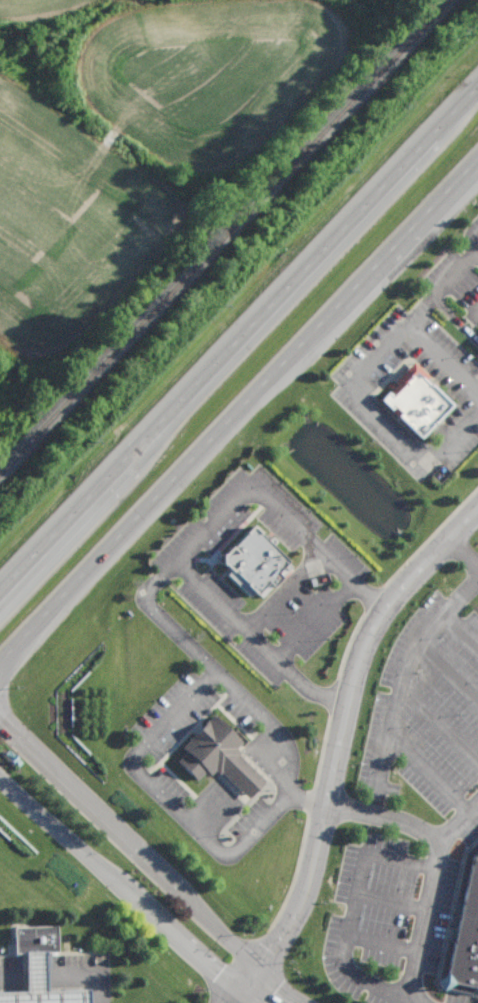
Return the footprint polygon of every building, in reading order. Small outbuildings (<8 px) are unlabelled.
[(379,399),(420,438),(452,404),(426,379),(429,376),(414,362),(379,399)] [(249,597),(255,591),(261,598),(293,567),(253,525),(219,559),(231,571),(227,575),(249,597)] [(266,780),(234,750),(242,742),(213,714),(181,748),(186,752),(176,761),(197,780),(211,765),(247,800),(266,780)] [(473,854),(477,848),(477,990),(441,983),(473,854)] [(0,992),(0,1002),(89,1002),(89,989),(46,990),(46,952),(58,952),(57,926),(14,927),(15,954),(25,953),(26,991),(0,992)]
